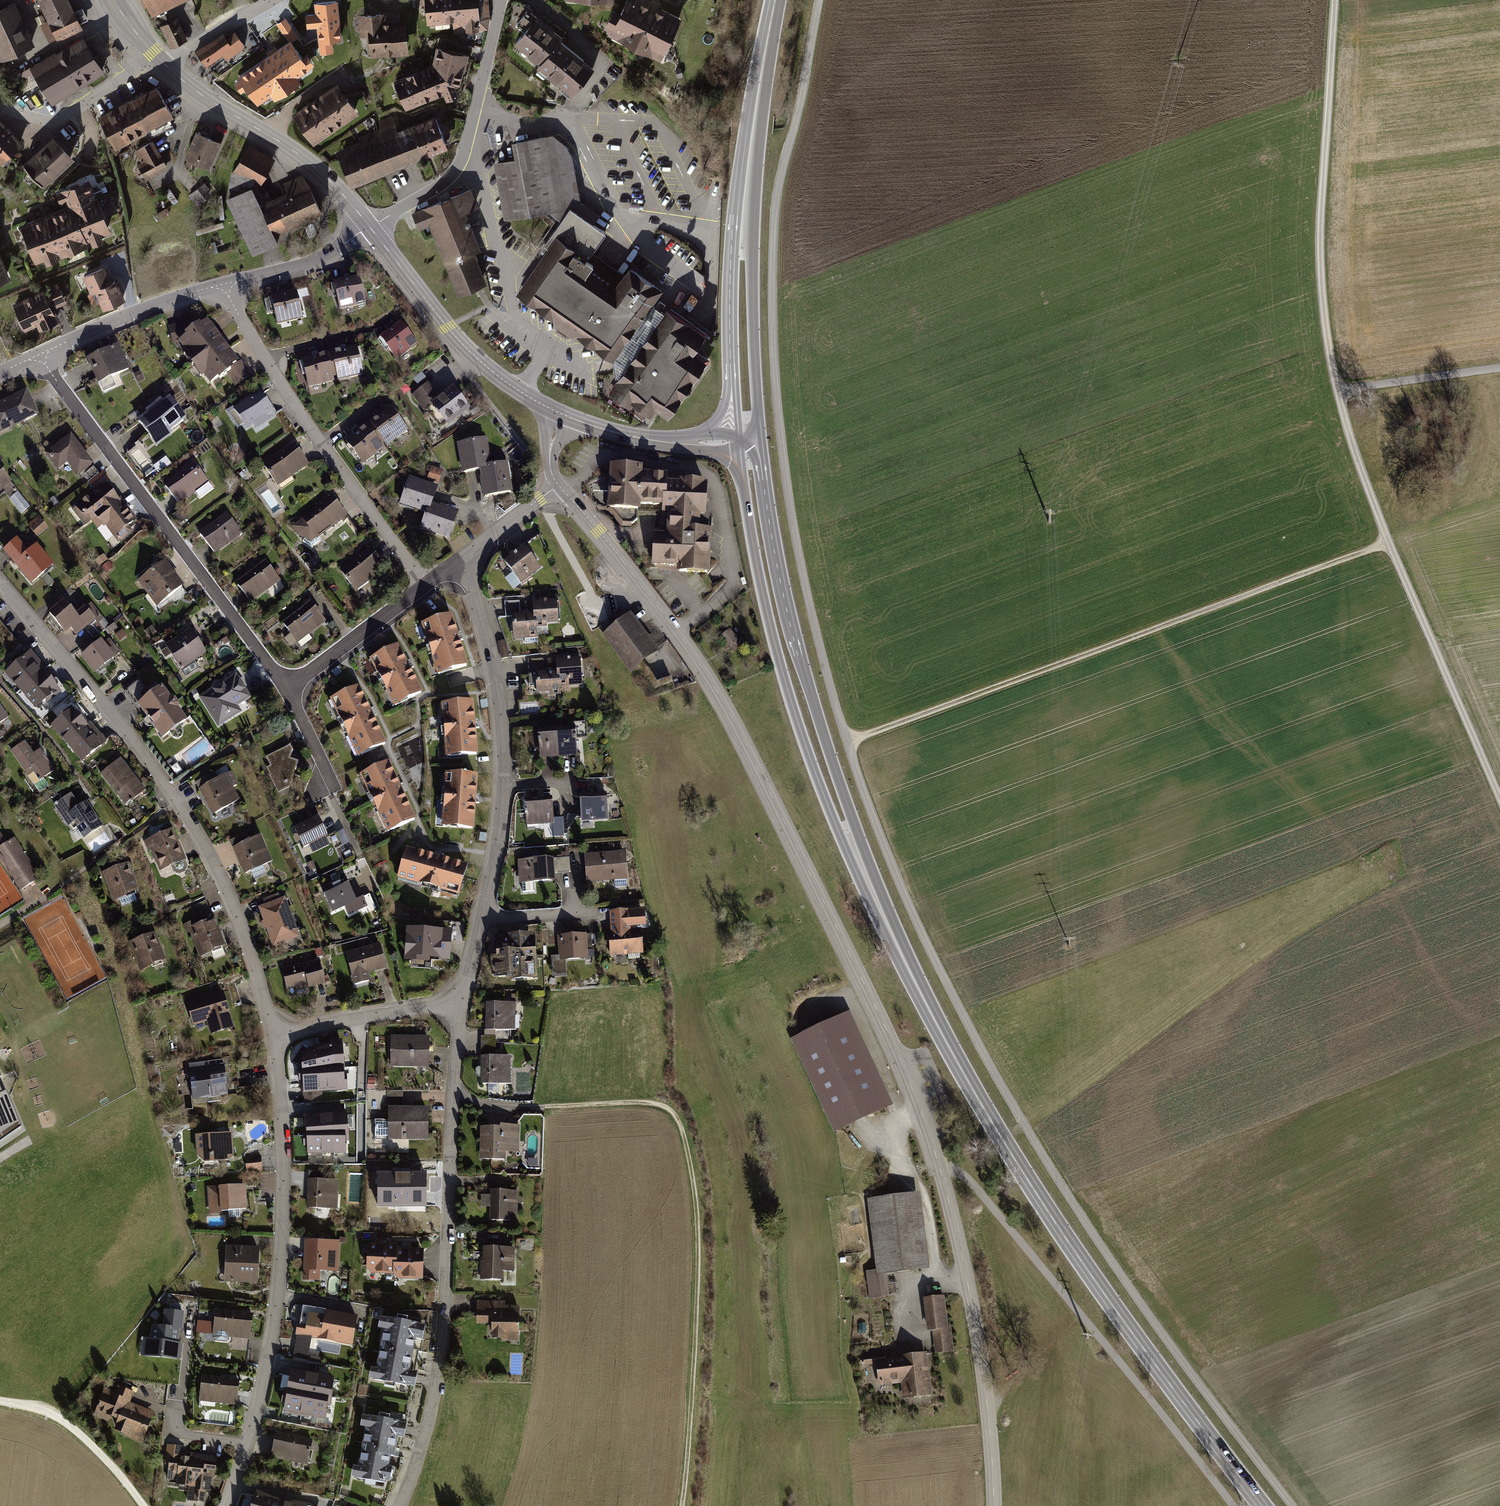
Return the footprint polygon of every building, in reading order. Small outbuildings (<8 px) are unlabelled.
[(37,9),(38,8),(54,41),(80,29),(66,0),(32,0),(37,9)] [(426,25),(451,23),(452,33),(486,30),(488,16),(486,0),(423,0),(426,25)] [(646,0),(626,0),(606,36),(657,60),(678,20),(655,8),(656,5),(646,0)] [(320,40),(340,38),(336,1),(316,3),(317,14),(307,15),(308,25),(318,24),(320,40)] [(0,7),(0,60),(33,45),(11,2),(0,7)] [(560,39),(524,11),(516,20),(526,27),(511,45),(537,65),(534,68),(569,97),(591,70),(557,43),(560,39)] [(370,15),(355,16),(358,37),(367,36),(368,58),(408,55),(403,20),(385,21),(384,13),(370,15)] [(278,23),(291,40),(297,36),(285,18),(278,23)] [(184,39),(175,20),(162,26),(171,46),(184,39)] [(224,34),(195,51),(206,66),(222,53),(226,60),(242,48),(243,43),(236,33),(227,39),(224,34)] [(82,35),(29,67),(52,103),(104,72),(82,35)] [(291,40),(241,76),(258,100),(271,91),(275,97),(299,80),(294,74),(308,64),(291,40)] [(432,66),(392,81),(404,111),(441,96),(444,103),(459,96),(456,90),(458,89),(467,56),(436,48),(432,66)] [(336,83),(295,112),(315,140),(355,111),(336,83)] [(171,119),(154,87),(96,117),(113,151),(171,119)] [(359,142),(336,152),(350,187),(447,147),(434,116),(398,130),(395,122),(358,138),(359,142)] [(20,145),(0,123),(0,164),(20,145)] [(219,143),(194,132),(181,159),(207,171),(219,143)] [(562,134),(516,142),(519,159),(499,163),(509,217),(539,211),(555,229),(540,251),(547,256),(520,294),(553,317),(556,329),(567,336),(579,335),(614,359),(612,362),(615,378),(618,380),(611,392),(629,405),(632,400),(649,412),(654,405),(667,414),(704,361),(691,352),(703,334),(667,310),(665,313),(649,302),(659,289),(631,269),(625,277),(590,253),(605,231),(570,207),(564,215),(556,208),(575,205),(562,134)] [(50,137),(19,166),(41,189),(72,160),(50,137)] [(150,142),(132,151),(139,163),(135,165),(144,181),(166,169),(150,142)] [(246,143),(230,171),(257,185),(272,158),(246,143)] [(254,187),(224,202),(251,259),(276,247),(271,237),(320,216),(298,178),(280,186),(285,195),(263,206),(254,187)] [(108,234),(86,181),(53,195),(57,205),(62,203),(65,208),(17,227),(32,264),(42,260),(44,265),(53,262),(51,257),(58,254),(59,257),(84,247),(82,243),(89,240),(92,246),(100,243),(98,238),(108,234)] [(470,190),(410,214),(418,230),(426,227),(457,297),(471,294),(475,292),(485,285),(473,255),(480,252),(464,214),(477,209),(470,190)] [(97,274),(80,281),(85,293),(92,290),(101,311),(122,301),(114,281),(102,287),(97,274)] [(359,280),(332,284),(338,311),(364,305),(359,280)] [(55,284),(10,306),(23,332),(34,327),(37,332),(56,324),(51,310),(64,304),(55,284)] [(294,293),(268,299),(275,326),(301,320),(294,293)] [(180,323),(165,327),(171,346),(176,344),(182,353),(179,355),(199,381),(202,378),(210,389),(227,377),(233,388),(249,377),(239,362),(235,364),(206,322),(198,328),(197,327),(184,336),(180,323)] [(399,323),(378,341),(395,363),(416,346),(399,323)] [(117,346),(84,361),(96,386),(128,372),(117,346)] [(355,349),(300,362),(305,388),(362,376),(355,349)] [(427,384),(410,396),(425,417),(432,411),(447,430),(468,413),(451,389),(438,399),(427,384)] [(0,399),(0,430),(37,413),(24,387),(0,399)] [(258,394),(226,414),(240,436),(271,415),(258,394)] [(166,401),(136,423),(153,444),(182,422),(166,401)] [(390,409),(344,444),(362,466),(407,432),(390,409)] [(69,432),(44,452),(56,468),(65,462),(75,476),(92,462),(69,432)] [(486,441),(455,445),(460,475),(479,475),(483,500),(512,495),(506,464),(490,467),(486,441)] [(292,445),(261,467),(276,487),(307,466),(292,445)] [(191,464),(160,487),(176,507),(206,484),(191,464)] [(429,467),(426,480),(437,484),(441,472),(429,467)] [(642,469),(605,467),(602,515),(639,517),(639,510),(659,511),(659,516),(668,517),(667,536),(651,535),(650,567),(676,569),(675,574),(706,576),(708,535),(696,534),(696,519),(703,519),(705,487),(663,484),(663,477),(642,476),(642,469)] [(1,489),(7,498),(17,491),(0,468),(0,490),(1,489)] [(437,489),(408,478),(398,506),(424,516),(418,532),(447,542),(457,515),(431,506),(437,489)] [(105,480),(69,508),(82,525),(95,515),(116,542),(132,530),(127,524),(134,518),(105,480)] [(330,497),(299,519),(300,521),(289,528),(295,536),(309,544),(346,519),(330,497)] [(31,524),(40,534),(51,524),(41,514),(31,524)] [(224,514),(196,534),(212,556),(239,535),(224,514)] [(15,536),(1,549),(29,586),(53,564),(34,542),(25,549),(15,536)] [(522,544),(502,559),(518,581),(539,566),(522,544)] [(369,549),(337,573),(353,593),(384,569),(369,549)] [(163,559),(136,580),(154,606),(182,583),(163,559)] [(263,561),(232,584),(248,605),(279,583),(263,561)] [(62,597),(46,610),(63,632),(69,627),(75,634),(94,618),(84,606),(75,613),(62,597)] [(531,612),(510,613),(511,638),(535,637),(535,626),(545,625),(544,622),(556,621),(555,599),(530,600),(531,612)] [(308,602),(279,623),(295,646),(325,625),(308,602)] [(466,663),(449,611),(418,621),(434,673),(466,663)] [(629,611),(600,633),(628,672),(658,650),(629,611)] [(190,626),(163,644),(180,668),(206,651),(190,626)] [(730,628),(719,635),(728,647),(738,639),(730,628)] [(103,641),(100,637),(79,654),(94,672),(115,655),(113,652),(116,649),(108,638),(103,641)] [(420,690),(395,642),(366,657),(392,704),(420,690)] [(33,709),(58,688),(42,670),(44,668),(29,651),(3,673),(33,709)] [(554,669),(533,670),(534,690),(547,690),(548,693),(559,693),(558,685),(580,684),(579,656),(553,657),(554,669)] [(234,672),(197,696),(216,726),(240,711),(236,705),(249,697),(234,672)] [(186,718),(161,683),(136,702),(161,737),(186,718)] [(383,742),(356,683),(327,697),(354,756),(383,742)] [(471,698),(438,701),(444,755),(475,752),(471,698)] [(104,740),(71,705),(48,724),(80,761),(104,740)] [(572,724),(535,727),(537,758),(575,755),(574,737),(584,737),(583,721),(572,722),(572,724)] [(24,739),(9,750),(26,775),(31,771),(37,780),(54,769),(38,747),(32,752),(24,739)] [(288,743),(264,755),(268,765),(265,766),(277,792),(289,786),(297,760),(288,757),(291,748),(288,743)] [(119,757),(98,773),(123,804),(144,789),(119,757)] [(414,817),(386,759),(357,772),(384,831),(414,817)] [(475,773),(443,770),(439,825),(471,828),(475,773)] [(229,771),(197,788),(210,814),(238,799),(232,786),(237,783),(229,771)] [(605,791),(577,793),(579,821),(607,819),(605,791)] [(69,792),(52,805),(66,825),(71,822),(82,838),(101,825),(85,799),(77,804),(69,792)] [(549,795),(522,797),(524,824),(551,822),(549,795)] [(318,816),(294,828),(302,847),(326,834),(318,816)] [(171,827),(142,841),(146,850),(149,849),(158,871),(185,859),(171,827)] [(241,834),(228,839),(242,874),(272,861),(260,833),(244,840),(241,834)] [(0,848),(0,854),(22,888),(22,889),(34,881),(31,876),(36,873),(14,839),(0,848)] [(403,844),(394,878),(455,894),(464,860),(403,844)] [(1376,848),(1363,856),(1369,865),(1382,857),(1376,848)] [(624,850),(582,853),(584,882),(626,879),(624,850)] [(551,856),(515,859),(517,882),(553,879),(551,856)] [(127,861),(100,872),(111,901),(137,888),(127,861)] [(345,877),(320,888),(330,911),(343,905),(347,915),(366,906),(362,895),(355,899),(345,877)] [(124,903),(138,901),(137,894),(123,896),(124,903)] [(283,896),(256,906),(271,945),(298,936),(283,896)] [(643,907),(607,910),(608,929),(606,929),(608,955),(641,953),(639,928),(645,927),(643,907)] [(184,931),(187,930),(197,955),(211,950),(211,947),(224,943),(214,917),(192,925),(190,921),(182,924),(184,931)] [(446,930),(412,928),(409,955),(444,957),(446,930)] [(154,931),(128,941),(138,971),(151,965),(152,962),(163,958),(154,931)] [(532,932),(493,935),(495,967),(503,966),(504,980),(535,978),(532,932)] [(584,932),(555,935),(557,955),(549,955),(550,973),(563,972),(562,959),(586,957),(584,932)] [(379,942),(344,951),(353,984),(369,979),(368,973),(386,967),(379,942)] [(324,983),(318,959),(280,968),(285,988),(293,986),(294,991),(324,983)] [(197,994),(183,999),(191,1025),(205,1021),(209,1034),(233,1027),(222,989),(197,997),(197,994)] [(514,1001),(483,1001),(483,1029),(513,1029),(514,1001)] [(892,1103),(850,1013),(794,1038),(836,1128),(892,1103)] [(429,1035),(390,1034),(389,1065),(428,1066),(429,1035)] [(479,1035),(478,1083),(508,1083),(509,1055),(493,1055),(493,1035),(479,1035)] [(339,1046),(314,1048),(315,1058),(309,1058),(309,1075),(345,1074),(344,1056),(340,1056),(339,1046)] [(224,1064),(187,1068),(191,1099),(228,1094),(224,1064)] [(20,1128),(6,1093),(3,1095),(0,1088),(0,1142),(20,1128)] [(387,1119),(374,1119),(373,1139),(428,1139),(428,1106),(387,1106),(387,1119)] [(325,1113),(303,1115),(306,1147),(329,1145),(329,1136),(340,1136),(339,1117),(325,1117),(325,1113)] [(498,1126),(478,1125),(477,1159),(503,1159),(503,1152),(516,1152),(516,1124),(498,1123),(498,1126)] [(230,1132),(193,1134),(195,1156),(202,1162),(227,1160),(232,1155),(230,1132)] [(329,1163),(328,1151),(313,1151),(313,1163),(329,1163)] [(249,1169),(264,1169),(264,1154),(248,1155),(249,1169)] [(508,1159),(506,1170),(518,1172),(520,1162),(508,1159)] [(417,1171),(375,1171),(375,1195),(394,1195),(394,1207),(418,1207),(417,1171)] [(338,1180),(306,1178),(305,1207),(336,1209),(338,1180)] [(244,1184),(205,1186),(207,1213),(219,1212),(220,1210),(246,1209),(244,1184)] [(516,1190),(489,1189),(488,1219),(508,1220),(508,1211),(515,1212),(516,1190)] [(915,1197),(871,1203),(881,1272),(884,1272),(925,1266),(915,1197)] [(339,1241),(303,1238),(301,1270),(308,1270),(307,1279),(317,1280),(317,1270),(337,1272),(339,1241)] [(370,1273),(392,1274),(396,1248),(396,1244),(366,1243),(365,1269),(370,1273)] [(256,1283),(258,1247),(224,1245),(222,1282),(256,1283)] [(513,1247),(481,1246),(480,1260),(478,1260),(478,1279),(501,1280),(502,1271),(513,1271),(513,1247)] [(423,1249),(396,1248),(392,1274),(396,1279),(422,1280),(423,1249)] [(887,1295),(884,1272),(881,1272),(869,1274),(871,1297),(887,1295)] [(942,1296),(925,1299),(929,1330),(934,1329),(937,1352),(952,1350),(950,1327),(946,1328),(942,1296)] [(502,1301),(475,1301),(475,1322),(489,1322),(488,1338),(499,1338),(499,1340),(516,1341),(517,1307),(502,1306),(502,1301)] [(251,1313),(214,1309),(213,1321),(196,1320),(195,1332),(211,1334),(213,1340),(225,1341),(228,1337),(248,1339),(251,1313)] [(303,1320),(300,1337),(351,1345),(356,1315),(325,1310),(322,1324),(303,1320)] [(368,1378),(415,1386),(417,1372),(409,1371),(415,1338),(422,1340),(425,1324),(380,1317),(378,1328),(382,1328),(375,1368),(370,1367),(368,1378)] [(181,1333),(146,1329),(143,1353),(134,1353),(133,1363),(142,1364),(143,1356),(178,1360),(181,1333)] [(883,1350),(861,1353),(863,1365),(877,1363),(879,1384),(902,1381),(904,1398),(930,1395),(924,1352),(897,1355),(897,1353),(883,1354),(883,1350)] [(289,1368),(284,1394),(321,1402),(326,1376),(289,1368)] [(238,1379),(200,1375),(197,1400),(235,1405),(238,1379)] [(103,1386),(90,1416),(106,1423),(107,1420),(116,1424),(113,1430),(141,1441),(153,1412),(128,1402),(132,1392),(113,1384),(111,1389),(103,1386)] [(407,1423),(362,1415),(360,1426),(365,1427),(358,1467),(353,1466),(351,1476),(389,1483),(392,1467),(388,1466),(390,1456),(394,1457),(398,1438),(404,1439),(407,1423)] [(274,1432),(270,1457),(306,1464),(311,1439),(274,1432)] [(189,1457),(169,1454),(165,1480),(175,1481),(174,1485),(187,1486),(185,1501),(204,1503),(204,1491),(210,1491),(214,1465),(215,1460),(215,1455),(190,1452),(189,1457)] [(312,1505),(304,1504),(305,1499),(267,1491),(263,1505),(312,1505)]
